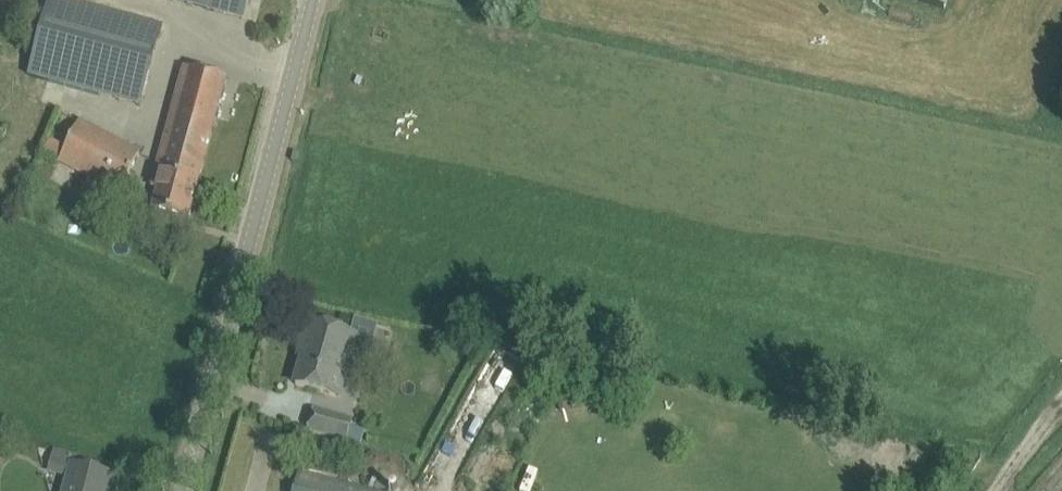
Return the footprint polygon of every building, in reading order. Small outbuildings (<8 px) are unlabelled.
[(66,0),(49,0),(29,74),(139,105),(161,26),(66,0)] [(242,19),(247,0),(172,0),(242,19)] [(950,0),(911,0),(947,9),(950,0)] [(184,67),(152,187),(158,188),(152,210),(188,221),(226,79),(184,67)] [(58,161),(100,183),(119,193),(139,154),(125,146),(99,134),(79,124),(58,161)] [(302,345),(307,346),(296,385),(336,396),(345,363),(348,364),(356,336),(309,323),(302,345)] [(310,429),(362,444),(365,433),(351,428),(353,421),(315,410),(310,429)] [(117,478),(96,472),(77,467),(73,466),(69,478),(66,490),(114,490),(117,478)] [(293,490),(350,490),(318,483),(297,477),(293,490)]
